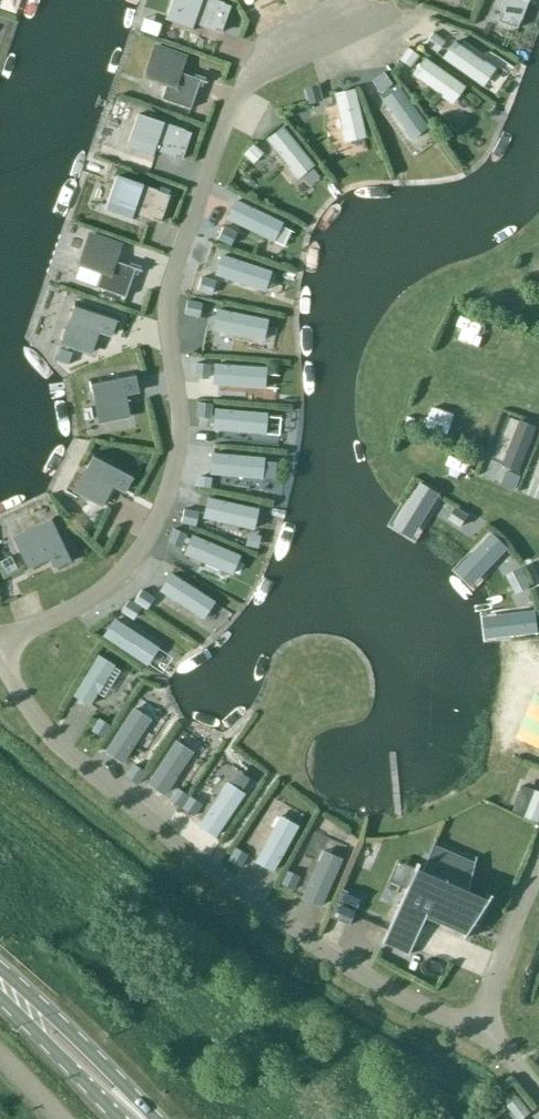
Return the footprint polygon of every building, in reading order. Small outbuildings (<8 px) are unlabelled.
[(214,0),(170,0),(166,13),(172,16),(171,20),(193,28),(195,23),(220,32),(229,6),(214,0)] [(497,21),(516,28),(526,0),(505,0),(497,21)] [(179,72),(184,57),(154,47),(144,76),(165,84),(160,99),(189,109),(199,79),(179,72)] [(190,132),(136,114),(127,141),(133,143),(132,148),(153,156),(153,157),(155,157),(157,150),(181,159),(190,132)] [(168,195),(115,176),(104,208),(133,218),(135,213),(159,222),(168,195)] [(114,261),(119,246),(89,235),(78,264),(99,272),(94,286),(124,297),(135,268),(114,261)] [(117,316),(74,302),(68,320),(73,321),(66,343),(91,352),(92,351),(91,351),(98,329),(111,334),(117,316)] [(133,371),(89,380),(93,398),(98,397),(102,420),(128,415),(128,414),(123,392),(137,389),(133,371)] [(134,473),(94,452),(85,469),(90,471),(79,492),(103,504),(103,503),(113,483),(125,490),(134,473)] [(39,531),(18,541),(31,567),(32,566),(52,556),(56,566),(74,557),(55,517),(37,525),(39,531)] [(233,789),(224,783),(218,791),(220,792),(197,826),(212,836),(240,795),(232,790),(233,789)] [(286,822),(277,817),(272,826),(273,827),(254,862),(270,871),(294,828),(285,823),(286,822)] [(435,839),(434,838),(419,870),(415,868),(417,863),(416,863),(381,944),(382,945),(385,936),(409,946),(406,955),(407,956),(425,914),(465,931),(460,940),(461,941),(490,895),(489,894),(485,899),(466,890),(476,856),(474,856),(471,865),(431,848),(435,839)] [(358,900),(340,892),(328,919),(346,927),(358,900)] [(519,1097),(507,1106),(517,1118),(523,1118),(531,1113),(519,1097)]
